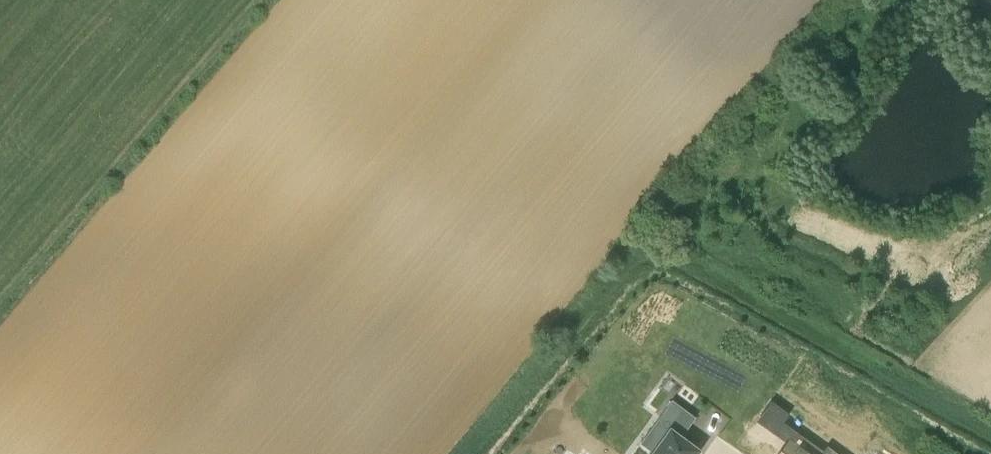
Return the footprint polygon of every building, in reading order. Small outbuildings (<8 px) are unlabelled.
[(698,452),(681,440),(686,433),(685,432),(694,419),(671,402),(661,417),(673,426),(653,453),(697,453),(698,452)] [(784,453),(803,453),(790,445),(784,453)]
